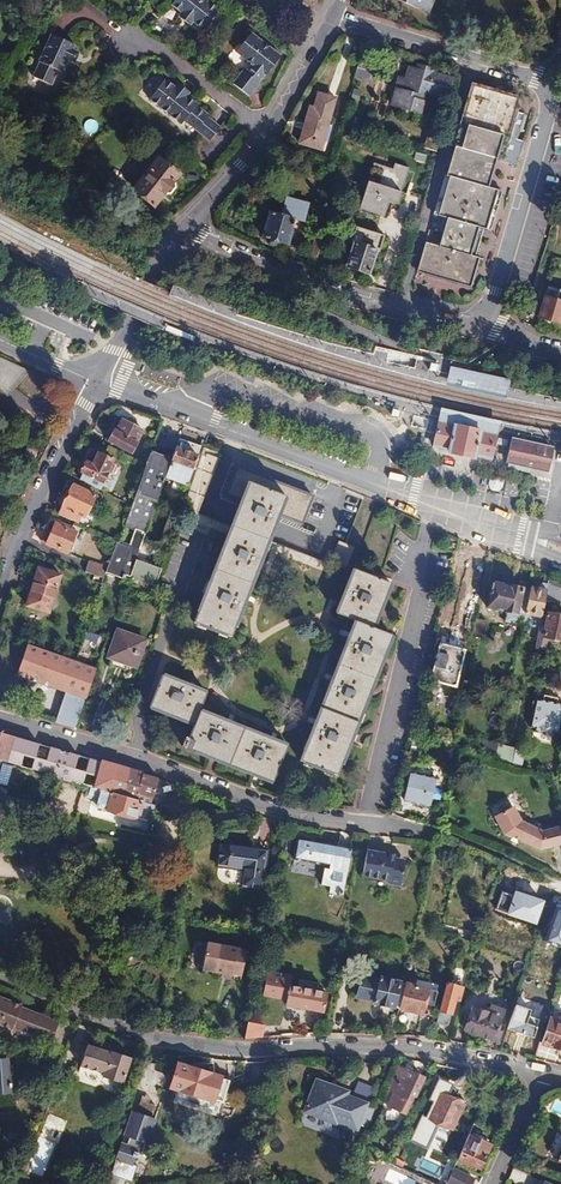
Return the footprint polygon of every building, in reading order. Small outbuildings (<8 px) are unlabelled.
[(171,5),(181,12),(178,16),(190,26),(193,22),(203,30),(219,10),(207,0),(175,0),(171,5)] [(423,11),(428,0),(398,0),(423,11)] [(423,11),(427,13),(433,0),(428,0),(423,11)] [(236,52),(252,64),(246,72),(243,70),(233,84),(250,96),(260,83),(258,82),(264,74),(266,76),(281,56),(251,33),(236,52)] [(73,49),(75,44),(51,34),(38,62),(39,62),(33,77),(52,85),(58,71),(62,73),(68,60),(75,64),(80,52),(73,49)] [(370,82),(375,63),(359,58),(354,77),(370,82)] [(447,98),(452,78),(432,73),(433,69),(418,64),(417,69),(409,67),(406,78),(399,77),(391,105),(421,113),(426,92),(447,98)] [(187,96),(175,87),(165,78),(149,99),(181,124),(184,120),(210,141),(221,127),(208,117),(209,115),(196,105),(197,104),(187,96)] [(475,266),(476,267),(479,257),(474,256),(470,255),(478,227),(482,228),(491,230),(497,206),(496,206),(500,191),(487,187),(485,186),(493,158),(495,159),(503,161),(510,138),(516,139),(523,114),(517,113),(522,97),(471,82),(453,145),(454,146),(446,176),(444,176),(433,214),(447,218),(439,246),(425,242),(417,270),(470,285),(475,266)] [(178,83),(175,87),(187,96),(190,92),(178,83)] [(321,149),(336,98),(318,93),(314,108),(309,106),(299,143),(321,149)] [(154,155),(141,171),(146,174),(132,191),(154,207),(164,194),(165,194),(170,194),(175,187),(174,182),(174,181),(180,174),(159,157),(158,158),(154,155)] [(487,187),(495,159),(493,158),(485,186),(487,187)] [(397,204),(407,168),(393,164),(391,170),(372,164),(358,211),(383,218),(388,201),(397,204)] [(280,215),(269,212),(262,238),(287,245),(291,231),(289,230),(293,218),(291,218),(292,213),(303,216),(307,201),(285,196),(280,215)] [(430,225),(427,242),(435,244),(439,227),(430,225)] [(347,267),(368,275),(376,250),(380,251),(385,235),(356,226),(351,241),(354,242),(347,267)] [(478,227),(470,255),(474,256),(482,228),(478,227)] [(541,269),(535,289),(546,292),(551,272),(541,269)] [(560,324),(560,323),(560,290),(559,289),(556,300),(544,296),(538,317),(542,319),(555,323),(560,324)] [(555,323),(542,319),(541,323),(554,327),(555,323)] [(7,396),(30,370),(0,357),(0,390),(7,396)] [(508,389),(510,381),(458,370),(449,368),(446,384),(507,397),(508,389)] [(441,410),(439,423),(447,424),(453,426),(461,428),(473,430),(479,431),(488,433),(495,435),(498,423),(441,410)] [(114,430),(108,441),(131,453),(143,431),(122,419),(116,431),(114,430)] [(447,424),(439,423),(434,446),(448,449),(448,452),(455,454),(468,457),(474,458),(474,455),(490,458),(495,435),(488,433),(479,431),(473,430),(461,428),(453,426),(447,424)] [(157,453),(151,451),(145,469),(124,527),(134,531),(129,546),(117,542),(108,566),(106,573),(129,581),(130,577),(136,560),(165,478),(179,439),(164,433),(157,453)] [(179,439),(165,478),(187,486),(201,446),(179,438),(179,439)] [(553,448),(510,438),(506,461),(548,471),(553,448)] [(115,460),(98,452),(92,464),(86,461),(81,473),(103,484),(115,460)] [(205,453),(184,507),(200,513),(221,459),(205,453)] [(226,494),(241,500),(231,525),(226,540),(194,623),(231,637),(263,555),(269,540),(279,514),(303,523),(313,496),(237,466),(226,494)] [(59,514),(77,523),(81,516),(85,518),(96,495),(73,484),(59,514)] [(200,513),(194,528),(226,540),(231,525),(200,513)] [(68,554),(77,531),(55,522),(51,532),(46,530),(41,543),(68,554)] [(269,540),(263,555),(324,579),(330,563),(269,540)] [(354,546),(339,540),(330,563),(345,569),(354,546)] [(452,570),(462,573),(467,553),(456,551),(452,570)] [(96,576),(104,578),(106,573),(108,566),(88,560),(85,572),(96,576)] [(155,586),(162,568),(136,560),(130,577),(155,586)] [(25,606),(49,613),(62,575),(38,567),(25,606)] [(355,620),(300,761),(338,776),(392,635),(374,628),(391,583),(353,568),(336,613),(355,620)] [(102,585),(104,578),(96,576),(94,582),(102,585)] [(530,590),(492,582),(487,607),(507,611),(505,622),(517,624),(518,622),(523,623),(525,614),(530,590)] [(560,606),(560,588),(549,584),(547,590),(545,600),(560,606)] [(525,614),(542,618),(545,600),(547,590),(531,586),(530,590),(525,614)] [(547,613),(543,637),(560,640),(560,615),(547,613)] [(485,622),(476,620),(472,635),(481,637),(485,622)] [(117,629),(107,658),(137,668),(147,640),(117,629)] [(535,649),(543,651),(545,641),(537,639),(535,649)] [(96,670),(27,645),(17,674),(66,692),(55,722),(76,728),(96,670)] [(455,686),(464,650),(440,645),(431,680),(455,686)] [(200,710),(207,692),(162,675),(149,707),(194,725),(188,738),(185,737),(181,746),(273,783),(288,746),(200,710)] [(560,718),(560,696),(544,693),(540,714),(560,718)] [(6,762),(13,764),(26,768),(63,779),(101,790),(121,796),(129,770),(0,733),(0,760),(6,762)] [(495,760),(512,764),(514,752),(515,748),(499,743),(495,760)] [(523,754),(514,752),(512,764),(521,767),(523,754)] [(13,764),(6,762),(0,760),(0,810),(1,810),(7,790),(4,790),(13,764)] [(121,796),(135,800),(142,774),(129,770),(121,796)] [(140,794),(153,798),(158,779),(142,774),(135,800),(138,801),(140,794)] [(404,799),(430,805),(436,780),(409,774),(404,799)] [(136,817),(150,821),(154,805),(138,801),(135,800),(121,796),(101,790),(96,808),(135,819),(136,817)] [(511,837),(514,837),(519,840),(540,850),(560,844),(560,838),(558,827),(542,831),(522,821),(514,807),(495,817),(504,834),(511,837)] [(262,889),(267,851),(220,844),(217,866),(244,869),(242,886),(262,889)] [(334,847),(333,850),(309,845),(307,860),(331,864),(329,870),(324,869),(322,885),(331,886),(330,893),(343,895),(351,850),(334,847)] [(367,850),(362,876),(389,880),(389,884),(401,886),(405,860),(393,858),(394,855),(367,850)] [(197,969),(202,969),(207,943),(202,942),(197,969)] [(232,974),(241,976),(246,950),(207,942),(207,943),(202,969),(222,973),(221,977),(231,979),(232,974)] [(267,973),(262,996),(287,1000),(286,1006),(323,1013),(327,992),(290,986),(292,977),(289,973),(271,970),(267,973)] [(362,976),(356,998),(373,1002),(373,1003),(400,1009),(406,983),(379,976),(379,980),(362,976)] [(400,1009),(421,1015),(428,988),(406,983),(400,1009)] [(446,984),(446,985),(437,1023),(448,1026),(454,1000),(458,1001),(462,988),(446,984)] [(13,1030),(13,1028),(14,1025),(23,1028),(22,1031),(51,1043),(59,1022),(29,1011),(28,1014),(20,1010),(21,1008),(22,1005),(0,997),(0,1025),(13,1030)] [(515,1004),(507,1029),(533,1038),(540,1019),(529,1015),(530,1009),(515,1004)] [(472,1007),(464,1030),(498,1042),(501,1032),(497,1030),(504,1010),(491,1005),(488,1013),(472,1007)] [(549,1017),(540,1045),(560,1051),(560,1021),(549,1017)] [(245,1039),(262,1037),(264,1026),(248,1023),(245,1039)] [(80,1066),(103,1074),(102,1077),(123,1084),(132,1058),(111,1051),(110,1052),(88,1045),(80,1066)] [(11,1093),(8,1058),(0,1059),(0,1094),(11,1093)] [(172,1087),(200,1096),(200,1095),(223,1102),(229,1081),(214,1076),(215,1073),(207,1070),(206,1073),(179,1065),(172,1087)] [(400,1076),(392,1092),(413,1102),(424,1077),(398,1065),(394,1074),(400,1076)] [(346,1096),(348,1092),(316,1079),(304,1111),(336,1123),(336,1122),(357,1129),(359,1125),(368,1128),(375,1109),(366,1106),(367,1103),(346,1096)] [(465,1104),(440,1093),(429,1118),(430,1119),(452,1129),(453,1130),(465,1104)] [(150,1099),(142,1096),(136,1113),(152,1118),(156,1106),(149,1104),(150,1099)] [(148,1144),(156,1119),(152,1118),(136,1113),(132,1111),(123,1136),(130,1138),(128,1145),(121,1143),(115,1160),(117,1160),(112,1174),(112,1175),(131,1181),(136,1167),(132,1166),(137,1153),(140,1155),(145,1143),(148,1144)] [(46,1117),(45,1134),(53,1135),(54,1125),(64,1125),(65,1118),(46,1117)] [(452,1129),(430,1119),(426,1127),(448,1137),(452,1129)] [(480,1169),(491,1145),(469,1135),(458,1159),(480,1169)] [(28,1170),(42,1175),(50,1152),(37,1147),(28,1170)] [(456,1165),(477,1174),(479,1171),(457,1161),(456,1165)] [(447,1183),(471,1183),(474,1179),(454,1169),(447,1183)]
